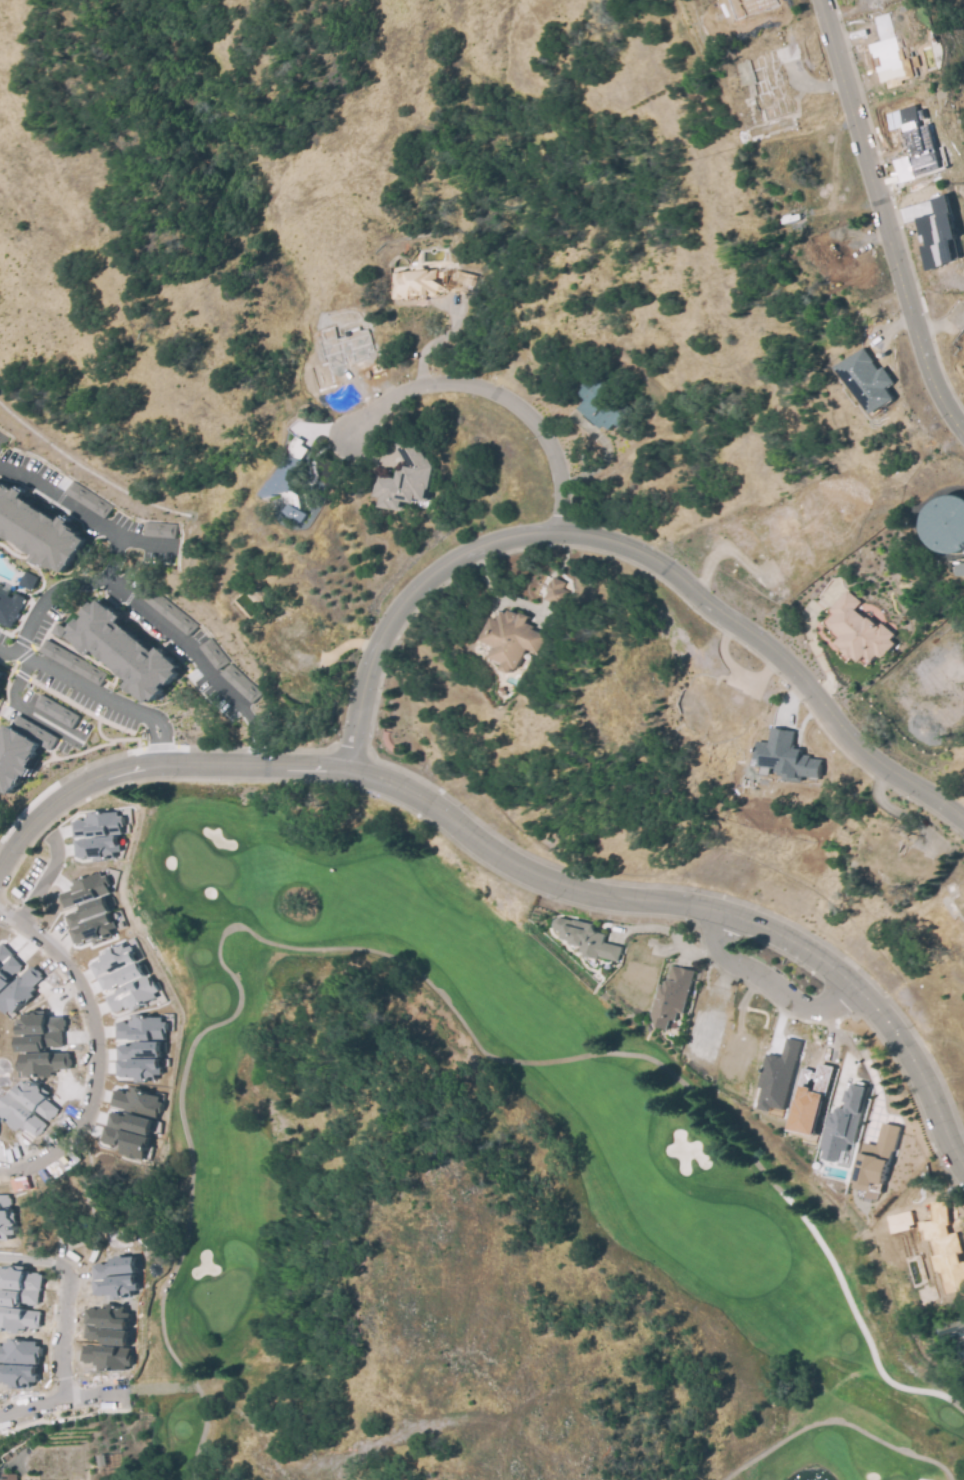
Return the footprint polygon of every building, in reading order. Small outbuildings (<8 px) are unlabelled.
[(916,121),(926,154),(937,151),(941,167),(916,174),(916,178),(901,182),(896,161),(911,157),(908,146),(904,147),(899,126),(889,129),(885,114),(914,106),(918,120),(916,121)] [(950,215),(958,241),(951,243),(957,263),(939,268),(940,270),(929,273),(928,271),(922,249),(927,247),(924,237),(921,238),(916,220),(930,216),(930,217),(934,216),(930,201),(947,196),(952,214),(950,215)] [(393,298),(439,295),(440,289),(454,289),(468,292),(472,275),(448,269),(430,270),(417,267),(416,271),(391,273),(393,298)] [(872,361),(880,371),(883,368),(895,383),(887,389),(895,399),(875,414),(840,368),(865,349),(874,361),(872,361)] [(610,431),(605,426),(602,430),(579,409),(587,400),(582,395),(583,394),(579,390),(590,378),(597,385),(603,379),(612,387),(604,397),(601,394),(597,398),(610,410),(616,404),(631,418),(622,427),(617,423),(610,431)] [(411,433),(435,467),(430,507),(405,503),(404,512),(378,507),(380,498),(373,497),(378,476),(395,478),(397,470),(404,471),(405,467),(409,467),(395,442),(411,433)] [(307,465),(290,491),(297,496),(300,510),(306,514),(301,523),(286,513),(292,505),(276,495),(276,496),(265,497),(261,495),(270,480),(272,480),(288,453),(287,452),(296,437),(303,442),(300,446),(307,450),(300,461),(307,465)] [(1,527),(0,528),(0,483),(2,481),(5,483),(7,480),(15,485),(17,482),(31,490),(28,496),(40,504),(39,505),(58,518),(61,514),(72,521),(70,524),(77,529),(76,532),(80,535),(78,537),(84,541),(66,569),(53,561),(51,563),(46,559),(42,564),(36,559),(40,554),(1,527)] [(69,480),(111,507),(103,519),(62,492),(69,480)] [(963,498),(963,499),(963,550),(960,551),(956,552),(952,551),(948,550),(945,548),(942,545),(939,542),(937,538),(935,534),(934,529),(934,524),(934,519),(935,515),(937,510),(939,506),(942,503),(945,500),(948,498),(952,497),(955,496),(959,497),(963,498)] [(143,521),(173,523),(173,537),(142,535),(143,521)] [(956,564),(963,563),(963,577),(957,577),(956,564)] [(17,581),(24,569),(36,575),(28,588),(17,581)] [(554,578),(566,583),(563,589),(569,591),(562,608),(545,599),(554,578)] [(143,580),(195,625),(187,634),(135,590),(143,580)] [(847,590),(861,601),(855,609),(867,619),(868,617),(880,626),(883,624),(896,634),(892,641),(896,644),(886,657),(880,658),(878,656),(872,662),(866,657),(861,664),(855,657),(853,660),(844,652),(845,650),(838,643),(843,638),(831,627),(831,621),(836,614),(831,610),(847,590)] [(11,629),(0,624),(0,592),(12,598),(15,593),(24,598),(22,602),(23,603),(11,629)] [(68,636),(71,632),(68,630),(80,616),(83,619),(86,616),(83,614),(94,601),(97,604),(101,600),(112,610),(114,608),(124,616),(119,622),(121,623),(122,623),(133,632),(132,633),(142,641),(143,640),(154,649),(153,651),(155,653),(160,647),(169,654),(168,656),(181,666),(178,670),(182,672),(172,685),(167,681),(162,687),(165,690),(158,699),(154,696),(150,701),(139,693),(136,694),(126,686),(130,682),(97,653),(91,659),(79,648),(80,646),(68,636)] [(546,636),(537,655),(527,650),(516,671),(514,669),(511,674),(502,669),(505,663),(492,656),(495,649),(484,643),(494,619),(500,622),(504,613),(509,615),(511,611),(522,615),(523,614),(530,618),(527,624),(534,627),(532,630),(546,636)] [(198,646),(209,638),(226,661),(216,669),(198,646)] [(44,639),(106,673),(99,686),(37,652),(44,639)] [(219,672),(228,662),(260,693),(250,703),(219,672)] [(40,693),(78,714),(72,726),(33,704),(40,693)] [(8,789),(0,784),(0,730),(1,730),(5,722),(8,724),(15,711),(56,735),(49,747),(36,740),(32,748),(34,750),(25,764),(23,763),(21,766),(23,768),(15,782),(13,781),(8,789)] [(794,731),(793,745),(796,745),(795,748),(802,749),(802,758),(822,759),(821,778),(802,776),(802,781),(783,780),(783,776),(778,776),(778,774),(778,771),(779,767),(768,766),(761,765),(761,759),(756,758),(757,741),(763,742),(770,742),(771,729),(771,727),(787,728),(787,730),(794,731)] [(98,812),(98,815),(116,813),(116,816),(116,818),(118,818),(120,833),(73,838),(71,823),(85,821),(85,819),(89,818),(89,816),(89,813),(98,812)] [(103,860),(94,861),(94,859),(93,856),(89,857),(88,854),(75,855),(73,840),(120,836),(122,851),(120,851),(120,853),(120,856),(102,858),(103,860)] [(99,874),(101,879),(102,878),(108,892),(64,909),(59,895),(71,890),(69,885),(99,874)] [(82,925),(108,915),(113,929),(110,930),(111,934),(100,938),(101,940),(93,944),(92,942),(89,943),(88,941),(87,941),(86,940),(74,944),(69,932),(70,931),(65,917),(80,911),(79,907),(103,898),(109,913),(82,923),(82,925)] [(619,961),(600,957),(600,958),(586,956),(586,952),(581,951),(582,946),(573,944),(574,940),(564,938),(566,932),(558,931),(554,925),(556,920),(560,917),(574,920),(574,919),(593,923),(596,931),(606,933),(604,942),(623,947),(619,961)] [(123,947),(124,949),(128,948),(131,954),(134,962),(110,974),(111,976),(113,975),(136,963),(140,970),(143,977),(122,987),(120,982),(102,990),(102,988),(99,984),(98,982),(96,978),(93,972),(90,966),(101,960),(100,958),(104,956),(103,953),(121,943),(123,947)] [(12,981),(0,993),(0,972),(4,968),(3,967),(0,970),(0,945),(1,944),(12,955),(11,956),(21,966),(11,976),(12,977),(10,979),(12,981)] [(670,1028),(662,1027),(654,1014),(662,984),(667,986),(673,966),(696,970),(685,1012),(679,1011),(678,1020),(673,1018),(670,1028)] [(8,1013),(0,1004),(0,996),(21,977),(31,967),(41,978),(31,987),(33,989),(30,993),(33,996),(12,1015),(10,1012),(8,1013)] [(104,999),(120,991),(119,990),(147,976),(154,991),(151,992),(153,994),(154,997),(138,1005),(139,1007),(131,1011),(130,1009),(128,1006),(124,1008),(123,1006),(111,1012),(104,999)] [(61,1017),(62,1032),(61,1032),(62,1046),(48,1047),(48,1048),(45,1049),(45,1052),(20,1053),(19,1038),(48,1037),(48,1035),(21,1036),(20,1020),(24,1020),(24,1017),(47,1016),(47,1018),(61,1017)] [(163,1018),(163,1039),(116,1039),(116,1025),(129,1025),(129,1021),(134,1021),(134,1017),(163,1018)] [(800,1041),(784,1110),(770,1107),(769,1111),(758,1108),(760,1103),(763,1088),(759,1087),(767,1054),(771,1055),(782,1058),(786,1038),(800,1041)] [(155,1079),(155,1082),(134,1082),(134,1079),(129,1079),(129,1076),(116,1075),(116,1069),(117,1062),(118,1062),(118,1058),(118,1055),(118,1050),(118,1048),(137,1048),(137,1043),(160,1043),(160,1050),(160,1058),(134,1058),(131,1058),(131,1060),(159,1060),(159,1069),(158,1076),(155,1076),(155,1079)] [(51,1076),(23,1077),(23,1073),(21,1073),(20,1055),(55,1054),(68,1054),(69,1069),(55,1069),(55,1072),(51,1072),(51,1076)] [(832,1067),(816,1135),(802,1132),(787,1128),(797,1083),(801,1068),(810,1070),(810,1072),(816,1073),(818,1064),(832,1067)] [(58,1110),(49,1121),(37,1111),(35,1113),(14,1096),(26,1081),(47,1098),(46,1100),(58,1110)] [(822,1145),(830,1111),(835,1113),(837,1106),(846,1108),(847,1102),(844,1102),(847,1090),(850,1090),(852,1084),(866,1087),(860,1114),(853,1144),(848,1143),(846,1151),(842,1150),(840,1162),(823,1158),(825,1150),(822,1145)] [(161,1096),(155,1117),(110,1105),(113,1091),(126,1094),(127,1091),(132,1092),(133,1089),(161,1096)] [(21,1131),(0,1114),(0,1110),(1,1109),(0,1108),(0,1102),(3,1099),(5,1101),(10,1095),(34,1114),(33,1116),(45,1126),(36,1137),(24,1127),(21,1131)] [(137,1154),(137,1158),(116,1152),(117,1149),(113,1148),(114,1145),(101,1141),(103,1135),(105,1128),(106,1128),(107,1124),(108,1122),(109,1117),(109,1115),(128,1120),(129,1115),(152,1121),(150,1128),(148,1136),(122,1129),(120,1128),(120,1130),(146,1137),(144,1146),(142,1152),(138,1151),(137,1154)] [(898,1127),(893,1152),(891,1151),(883,1183),(873,1181),(872,1185),(855,1181),(856,1177),(863,1145),(864,1142),(877,1145),(882,1123),(898,1127)] [(7,1243),(0,1244),(0,1194),(3,1194),(4,1207),(7,1207),(8,1216),(7,1216),(7,1219),(11,1219),(11,1223),(13,1223),(13,1225),(11,1225),(12,1238),(6,1238),(7,1243)] [(961,1257),(958,1233),(949,1234),(945,1201),(931,1203),(933,1221),(922,1222),(924,1240),(934,1239),(937,1272),(943,1272),(945,1292),(963,1290),(963,1256),(961,1257)] [(890,1217),(895,1234),(916,1228),(911,1211),(890,1217)] [(100,1267),(110,1267),(110,1266),(112,1265),(112,1261),(133,1260),(133,1263),(132,1264),(132,1269),(135,1270),(135,1274),(107,1276),(107,1278),(134,1276),(134,1285),(136,1285),(136,1291),(131,1292),(132,1297),(127,1297),(128,1298),(124,1298),(124,1297),(120,1297),(117,1295),(107,1296),(107,1293),(101,1294),(101,1296),(97,1296),(97,1294),(94,1294),(93,1282),(94,1281),(93,1268),(95,1267),(95,1266),(100,1266),(100,1267)] [(18,1308),(0,1306),(0,1291),(25,1293),(25,1292),(0,1290),(0,1274),(3,1274),(4,1270),(8,1270),(8,1269),(11,1269),(11,1270),(15,1271),(18,1273),(28,1274),(27,1276),(34,1277),(34,1275),(38,1275),(38,1277),(41,1277),(40,1290),(39,1290),(37,1304),(35,1304),(35,1305),(30,1305),(30,1303),(21,1303),(21,1304),(19,1303),(18,1308)] [(92,1339),(92,1340),(87,1340),(87,1338),(85,1338),(86,1324),(84,1324),(85,1311),(88,1312),(89,1310),(93,1310),(93,1312),(99,1312),(99,1310),(109,1311),(111,1309),(116,1309),(116,1307),(119,1308),(119,1309),(123,1309),(123,1314),(128,1314),(127,1321),(126,1321),(125,1330),(99,1328),(99,1330),(127,1332),(127,1336),(124,1337),(124,1342),(125,1343),(124,1346),(103,1345),(103,1340),(101,1340),(101,1339),(92,1339)] [(4,1330),(0,1330),(0,1309),(23,1311),(23,1313),(38,1314),(37,1327),(34,1327),(34,1328),(29,1328),(29,1326),(23,1326),(23,1329),(15,1328),(15,1327),(11,1327),(11,1331),(7,1330),(7,1332),(4,1332),(4,1330)] [(958,1325),(963,1323),(963,1357),(958,1339),(953,1341),(951,1336),(941,1340),(937,1329),(949,1325),(947,1321),(956,1318),(958,1325)] [(2,1380),(0,1380),(0,1365),(3,1365),(3,1363),(5,1363),(5,1362),(0,1362),(0,1348),(4,1348),(4,1344),(13,1345),(13,1346),(17,1346),(17,1342),(20,1342),(20,1341),(23,1341),(23,1343),(35,1343),(35,1349),(40,1350),(40,1357),(37,1357),(37,1365),(35,1365),(34,1377),(34,1382),(29,1382),(28,1387),(14,1386),(7,1385),(6,1385),(6,1381),(7,1376),(5,1376),(4,1380),(2,1380)] [(110,1370),(110,1368),(107,1368),(107,1364),(103,1364),(103,1365),(94,1364),(95,1361),(89,1361),(89,1362),(84,1362),(84,1360),(81,1360),(83,1347),(98,1349),(98,1346),(129,1349),(128,1357),(130,1357),(129,1365),(125,1364),(124,1369),(113,1368),(113,1370),(110,1370)] [(104,1454),(106,1465),(98,1466),(96,1455),(104,1454)]
